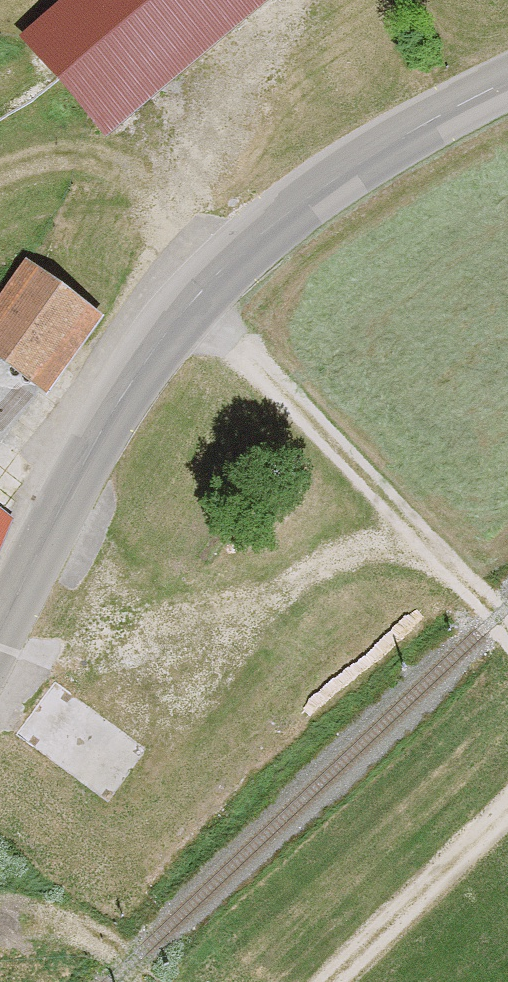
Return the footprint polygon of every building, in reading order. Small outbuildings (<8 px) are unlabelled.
[(19,31),(108,132),(260,0),(54,0),(19,31)] [(53,388),(111,306),(32,250),(0,295),(0,351),(53,388)] [(24,514),(0,499),(0,551),(24,514)]
